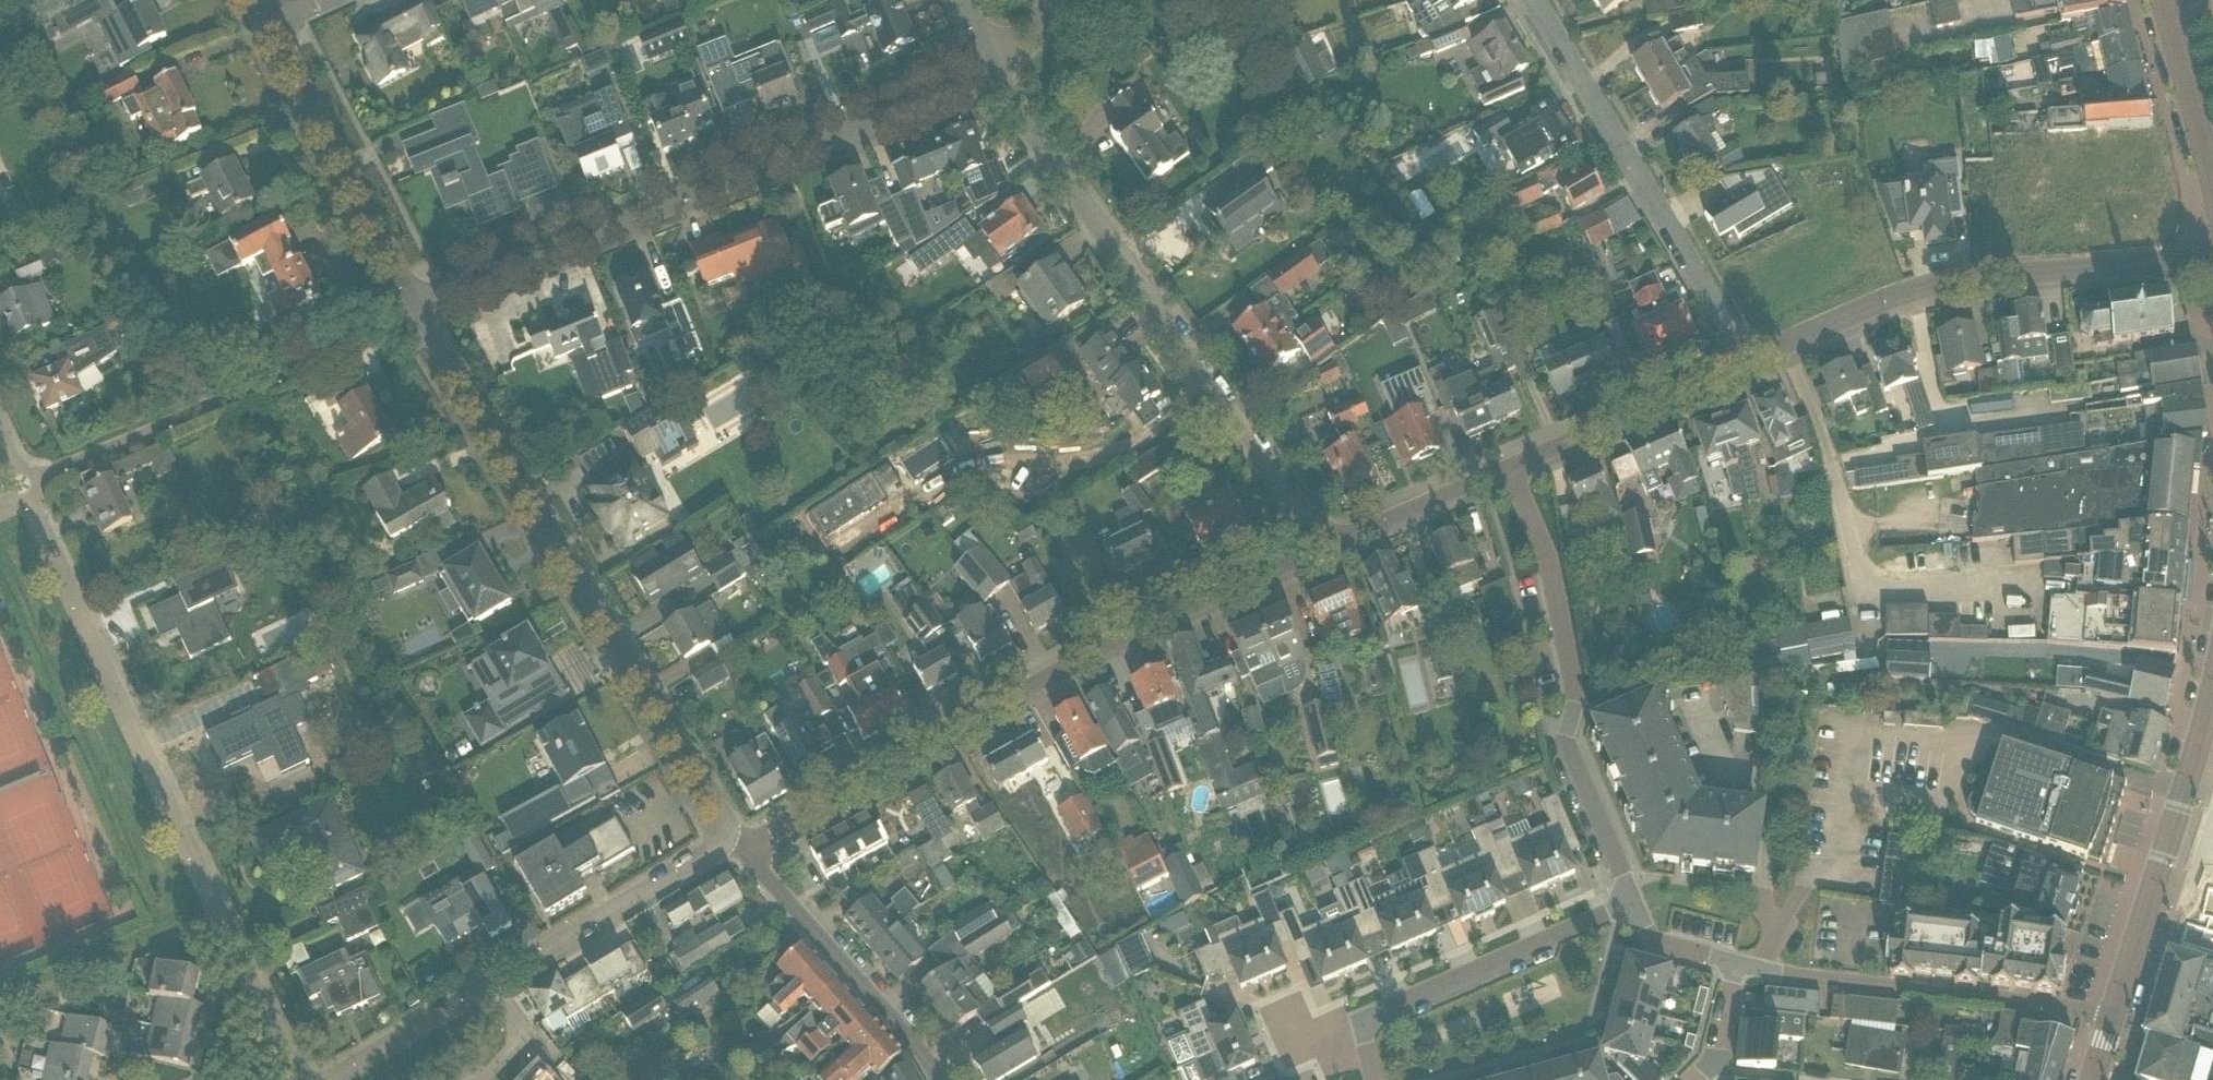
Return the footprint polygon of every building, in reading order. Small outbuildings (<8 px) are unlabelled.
[(148,2),(148,1),(123,13),(116,0),(95,0),(67,11),(77,30),(96,20),(121,68),(152,51),(149,46),(166,36),(166,35),(165,35),(148,2)] [(398,56),(403,54),(395,39),(419,27),(425,38),(442,29),(437,19),(427,0),(426,0),(413,7),(412,6),(378,23),(379,25),(357,37),(373,67),(370,69),(378,85),(377,85),(378,87),(406,71),(398,56)] [(503,18),(495,0),(461,0),(481,43),(492,37),(487,25),(503,18)] [(559,0),(495,0),(503,18),(510,33),(547,15),(566,56),(582,49),(563,8),(559,0)] [(829,9),(805,19),(811,33),(835,23),(842,38),(856,32),(856,31),(872,24),(884,54),(915,41),(897,0),(894,0),(866,12),(866,13),(850,20),(843,3),(829,9)] [(1476,0),(1411,0),(1406,3),(1412,13),(1428,4),(1439,21),(1476,0)] [(1604,15),(1629,0),(1595,0),(1604,15)] [(1675,12),(1672,0),(1659,0),(1645,4),(1648,18),(1675,12)] [(1956,0),(1944,0),(1930,4),(1936,29),(1962,23),(1956,0)] [(2016,19),(2059,11),(2062,23),(2087,19),(2093,18),(2126,10),(2123,0),(2012,0),(2016,19)] [(2063,30),(2049,34),(2051,44),(2054,56),(2055,56),(2078,51),(2100,46),(2099,44),(2132,36),(2126,10),(2093,18),(2087,19),(2089,27),(2063,33),(2063,30)] [(1702,28),(1698,11),(1668,18),(1672,35),(1702,28)] [(1888,12),(1836,24),(1839,40),(1892,28),(1888,12)] [(649,62),(691,45),(681,20),(639,38),(649,62)] [(53,25),(43,30),(50,44),(61,39),(53,25)] [(1465,26),(1429,40),(1430,41),(1416,46),(1417,48),(1407,52),(1412,62),(1435,53),(1435,54),(1471,40),(1465,26)] [(1507,79),(1529,66),(1505,26),(1484,39),(1466,47),(1491,89),(1480,96),(1485,108),(1525,90),(1519,78),(1510,83),(1507,79)] [(1892,28),(1839,40),(1842,54),(1895,42),(1892,28)] [(1327,73),(1307,35),(1282,49),(1302,87),(1327,73)] [(2043,59),(2032,62),(2038,88),(2053,86),(2048,65),(2058,62),(2060,73),(2073,70),(2076,81),(2107,74),(2139,67),(2132,36),(2099,44),(2100,46),(2078,51),(2055,56),(2054,56),(2052,57),(2043,59)] [(1643,58),(1633,64),(1647,87),(1676,70),(1671,62),(1674,60),(1685,54),(1678,41),(1664,50),(1658,39),(1643,48),(1639,50),(1643,58)] [(764,73),(754,48),(732,57),(725,40),(697,51),(723,114),(748,104),(747,102),(759,97),(764,112),(796,99),(791,84),(795,83),(787,64),(764,73)] [(1899,58),(1895,42),(1842,54),(1846,70),(1899,58)] [(2051,44),(2040,46),(2043,59),(2052,57),(2054,56),(2051,44)] [(615,47),(607,50),(611,59),(618,56),(615,47)] [(606,49),(582,60),(588,75),(612,65),(606,49)] [(1676,70),(1647,87),(1661,111),(1682,98),(1688,108),(1715,92),(1717,97),(1747,95),(1746,76),(1705,78),(1694,59),(1676,70)] [(712,124),(702,97),(712,93),(699,62),(689,66),(698,91),(679,98),(677,93),(665,97),(642,107),(649,124),(653,123),(664,152),(695,140),(692,132),(712,124)] [(2079,94),(2082,109),(2125,105),(2146,100),(2139,67),(2107,74),(2076,81),(2059,85),(2062,98),(2079,94)] [(1293,73),(1278,83),(1288,98),(1295,93),(1298,80),(1293,73)] [(133,74),(112,84),(101,90),(108,105),(120,100),(141,90),(133,74)] [(179,143),(180,144),(202,134),(193,117),(196,115),(176,75),(156,85),(157,87),(124,104),(132,121),(148,113),(158,132),(152,135),(161,152),(179,143)] [(1827,75),(1816,76),(1816,87),(1827,86),(1827,75)] [(455,80),(452,85),(454,91),(459,94),(465,93),(468,87),(466,81),(461,78),(455,80)] [(495,83),(477,90),(482,102),(500,95),(495,83)] [(25,89),(15,93),(19,102),(23,103),(30,99),(25,89)] [(584,121),(559,131),(568,152),(574,150),(577,158),(575,159),(578,166),(580,166),(587,183),(623,169),(616,153),(614,148),(619,146),(621,151),(631,147),(632,148),(634,147),(636,146),(623,114),(622,114),(612,90),(594,98),(601,117),(585,124),(584,121)] [(1149,184),(1191,154),(1176,135),(1169,140),(1163,131),(1160,134),(1129,91),(1112,104),(1125,122),(1111,133),(1127,156),(1129,155),(1149,184)] [(1725,150),(1708,121),(1721,113),(1714,101),(1712,100),(1691,113),(1697,123),(1676,136),(1695,168),(1703,163),(1710,176),(1724,168),(1725,169),(1741,160),(1732,145),(1725,150)] [(2082,109),(2082,111),(2049,113),(2050,133),(2122,126),(2154,129),(2153,126),(2152,126),(2146,100),(2125,105),(2082,109)] [(1554,157),(1556,156),(1575,145),(1553,108),(1537,118),(1537,119),(1496,143),(1503,155),(1509,152),(1522,174),(1554,156),(1554,157)] [(484,186),(467,145),(476,141),(464,109),(435,121),(401,134),(415,168),(420,165),(424,175),(433,171),(441,192),(461,184),(478,227),(497,219),(496,216),(512,209),(510,203),(527,196),(519,175),(543,165),(536,146),(519,153),(521,159),(513,162),(515,168),(507,172),(508,177),(484,186)] [(1504,116),(1475,133),(1484,149),(1513,131),(1504,116)] [(975,210),(988,202),(1006,190),(1006,189),(997,194),(990,183),(984,168),(985,167),(984,166),(976,146),(980,144),(974,129),(975,129),(974,127),(944,139),(946,143),(956,167),(960,178),(968,198),(975,210)] [(1258,181),(1284,162),(1289,158),(1282,150),(1294,142),(1287,133),(1277,140),(1274,137),(1233,167),(1242,180),(1220,195),(1219,195),(1219,196),(1212,201),(1212,200),(1211,201),(1215,207),(1210,211),(1210,210),(1209,211),(1238,251),(1253,240),(1246,231),(1261,220),(1264,223),(1280,212),(1258,181)] [(956,167),(946,143),(927,151),(925,147),(909,153),(907,154),(909,160),(892,167),(893,168),(903,193),(903,194),(892,199),(913,240),(916,247),(935,236),(916,189),(920,187),(918,182),(956,167)] [(223,218),(225,217),(236,211),(237,213),(242,211),(241,209),(254,202),(253,201),(234,166),(235,166),(234,165),(204,180),(205,181),(185,188),(192,201),(211,194),(223,218)] [(1604,193),(1589,168),(1573,178),(1566,167),(1537,184),(1543,196),(1558,187),(1573,212),(1604,193)] [(913,240),(891,198),(873,205),(860,172),(832,184),(839,203),(836,205),(835,203),(819,210),(827,230),(843,223),(843,222),(846,220),(850,229),(872,220),(875,227),(884,224),(897,248),(913,240)] [(1730,200),(1705,215),(1719,240),(1734,231),(1739,239),(1741,238),(1739,235),(1751,228),(1744,216),(1756,208),(1757,209),(1767,203),(1767,202),(1778,196),(1780,195),(1783,193),(1771,172),(1718,180),(1730,200)] [(1373,181),(1363,190),(1370,198),(1380,190),(1373,181)] [(1545,201),(1543,196),(1537,184),(1536,182),(1531,184),(1515,192),(1508,195),(1517,214),(1545,201)] [(1893,185),(1878,187),(1895,235),(1898,234),(1898,237),(1906,236),(1913,235),(1913,231),(1914,231),(1914,230),(1924,229),(1925,234),(1926,245),(1941,243),(1952,242),(1949,218),(1960,217),(1955,183),(1955,182),(1944,183),(1907,188),(1907,183),(1893,185)] [(943,236),(909,259),(921,276),(962,247),(974,264),(995,249),(1004,262),(1024,248),(1022,245),(1042,230),(1022,202),(981,231),(983,233),(978,236),(966,220),(961,224),(943,236)] [(1558,212),(1533,222),(1539,236),(1563,226),(1558,212)] [(1602,212),(1580,224),(1592,247),(1614,236),(1602,212)] [(286,213),(267,223),(205,256),(217,280),(265,254),(275,274),(284,294),(269,302),(280,322),(322,300),(301,260),(296,263),(285,242),(275,247),(264,226),(287,214),(286,213)] [(698,267),(706,287),(706,289),(759,268),(763,276),(781,269),(777,261),(789,256),(794,269),(807,264),(798,243),(786,247),(776,222),(734,239),(735,242),(722,247),(725,256),(698,267)] [(1409,223),(1395,233),(1403,243),(1416,234),(1409,223)] [(1307,248),(1318,269),(1334,261),(1323,240),(1307,248)] [(46,273),(45,271),(61,265),(55,250),(39,256),(14,267),(21,283),(25,293),(1,303),(16,339),(42,328),(33,307),(44,302),(38,289),(37,290),(32,278),(46,273)] [(1282,297),(1319,271),(1306,252),(1268,278),(1282,297)] [(1049,328),(1067,314),(1085,302),(1057,263),(1040,276),(1027,284),(1016,269),(987,287),(1000,305),(1022,290),(1049,328)] [(675,363),(703,351),(682,300),(663,307),(649,273),(615,286),(633,330),(650,323),(652,329),(665,324),(673,343),(668,345),(675,363)] [(1696,342),(1682,308),(1672,313),(1655,274),(1641,280),(1647,293),(1673,352),(1696,342)] [(1673,352),(1647,293),(1641,280),(1628,286),(1644,324),(1634,328),(1649,362),(1673,352)] [(1602,283),(1589,288),(1596,304),(1609,298),(1602,283)] [(2154,339),(2153,337),(2173,335),(2173,333),(2167,293),(2168,293),(2167,290),(2110,298),(2109,297),(2107,297),(2108,308),(2088,311),(2087,310),(2085,311),(2086,312),(2081,318),(2080,318),(2079,320),(2080,321),(2082,329),(2080,329),(2082,331),(2083,330),(2087,336),(2087,338),(2091,337),(2090,335),(2094,334),(2096,346),(2115,343),(2115,342),(2132,340),(2132,341),(2135,341),(2135,339),(2151,337),(2151,339),(2154,339)] [(1252,316),(1234,329),(1251,352),(1281,330),(1294,321),(1298,318),(1290,307),(1286,309),(1277,298),(1252,316)] [(1416,298),(1396,312),(1401,325),(1402,327),(1424,315),(1416,298)] [(2014,324),(1998,326),(2002,365),(2021,362),(2018,344),(2045,340),(2041,306),(2035,307),(2033,305),(2026,306),(2024,308),(2012,310),(2014,324)] [(639,385),(621,341),(607,346),(591,308),(542,328),(543,328),(528,334),(535,352),(550,346),(555,359),(583,348),(603,399),(639,385)] [(1396,313),(1382,323),(1394,348),(1408,341),(1402,327),(1401,325),(1396,313)] [(1476,321),(1492,356),(1507,349),(1503,338),(1492,314),(1476,321)] [(107,327),(80,339),(60,348),(68,365),(34,380),(48,412),(62,406),(65,414),(84,402),(82,397),(83,397),(76,381),(117,353),(108,333),(133,321),(131,316),(107,327)] [(1281,330),(1251,352),(1268,376),(1286,363),(1301,351),(1312,365),(1334,349),(1314,321),(1301,330),(1294,321),(1281,330)] [(1953,386),(1951,373),(1982,367),(1973,327),(1940,334),(1945,357),(1935,359),(1941,389),(1953,386)] [(1596,330),(1567,342),(1586,386),(1615,373),(1599,336),(1596,330)] [(1503,338),(1507,349),(1516,368),(1523,384),(1536,379),(1515,333),(1503,338)] [(1115,388),(1132,411),(1145,428),(1160,417),(1149,402),(1160,394),(1140,366),(1135,370),(1109,334),(1079,356),(1107,393),(1115,388)] [(2072,388),(2077,387),(2070,341),(2070,335),(2053,338),(2058,376),(2070,374),(2072,388)] [(1918,382),(1912,365),(1916,360),(1913,352),(1907,350),(1903,338),(1871,348),(1882,383),(1901,377),(1905,387),(1918,382)] [(1558,398),(1586,386),(1567,342),(1555,348),(1561,363),(1545,370),(1558,398)] [(2119,379),(2197,366),(2193,345),(2147,353),(2148,361),(2134,364),(2134,363),(2117,366),(2119,379)] [(1493,426),(1520,414),(1503,374),(1516,368),(1507,349),(1492,356),(1497,367),(1486,372),(1486,373),(1473,378),(1481,396),(1493,426)] [(1052,355),(1022,374),(1033,392),(1063,374),(1052,355)] [(1835,406),(1847,401),(1850,399),(1857,417),(1872,410),(1875,417),(1888,412),(1878,387),(1866,392),(1861,379),(1861,377),(1856,380),(1850,366),(1850,365),(1850,364),(1822,376),(1823,377),(1835,405),(1834,405),(1835,406)] [(2154,384),(2156,394),(2201,385),(2197,366),(2119,379),(2121,391),(2139,389),(2139,387),(2154,384)] [(1493,426),(1481,396),(1473,378),(1453,387),(1445,369),(1430,376),(1447,415),(1455,411),(1466,438),(1493,426)] [(1427,418),(1439,413),(1422,374),(1421,370),(1381,387),(1395,419),(1387,423),(1397,447),(1405,444),(1412,460),(1419,458),(1420,461),(1434,455),(1433,452),(1440,449),(1440,447),(1439,448),(1427,418)] [(1978,373),(1981,398),(1997,396),(1994,371),(1978,373)] [(338,403),(353,427),(336,437),(350,461),(367,451),(393,436),(367,393),(353,401),(350,395),(341,380),(320,393),(330,408),(338,403)] [(2144,407),(2202,400),(2201,387),(2201,385),(2156,394),(2157,400),(2143,402),(2144,407)] [(2077,387),(2072,388),(2050,391),(2052,403),(2092,398),(2090,386),(2077,387)] [(1793,456),(1780,425),(1792,419),(1781,393),(1776,395),(1776,393),(1771,393),(1769,394),(1766,397),(1767,399),(1754,405),(1765,431),(1761,433),(1770,452),(1775,463),(1793,456)] [(2011,396),(1970,401),(1971,415),(2012,410),(2011,396)] [(672,400),(625,429),(643,459),(655,452),(690,431),(672,400)] [(1361,400),(1348,406),(1329,415),(1339,438),(1321,446),(1326,456),(1325,456),(1333,473),(1337,471),(1345,489),(1372,477),(1351,427),(1358,424),(1356,419),(1367,414),(1361,400)] [(2142,445),(2158,442),(2160,442),(2203,437),(2207,437),(2202,400),(2144,407),(2147,426),(2140,427),(2142,445)] [(1934,429),(1929,401),(1915,404),(1920,432),(1934,429)] [(642,404),(629,410),(633,420),(646,414),(642,404)] [(1721,418),(1741,473),(1748,471),(1749,474),(1754,472),(1745,446),(1759,441),(1747,409),(1743,410),(1743,408),(1733,411),(1734,414),(1721,418)] [(1721,418),(1708,423),(1707,420),(1702,422),(1697,424),(1698,427),(1694,428),(1707,461),(1721,456),(1730,481),(1733,499),(1745,496),(1742,478),(1740,473),(1741,473),(1721,418)] [(1670,464),(1674,474),(1676,478),(1672,480),(1677,491),(1700,481),(1675,423),(1626,444),(1641,477),(1642,476),(1649,493),(1663,487),(1656,470),(1670,464)] [(1857,490),(1977,473),(2086,455),(2084,443),(2082,425),(1966,440),(1967,446),(1950,448),(1945,444),(1941,450),(1924,452),(1925,463),(1855,472),(1857,490)] [(2199,453),(2200,441),(2202,441),(2203,437),(2160,442),(2158,442),(2142,445),(2106,451),(2086,455),(1977,473),(1980,490),(2067,475),(2109,471),(2189,470),(2198,470),(2199,457),(2200,457),(2200,453),(2199,453)] [(172,473),(169,465),(160,445),(81,478),(86,489),(83,491),(103,536),(133,522),(114,481),(152,465),(158,479),(172,473)] [(1154,450),(1126,469),(1137,485),(1165,466),(1154,450)] [(606,485),(593,493),(603,509),(596,512),(610,535),(614,533),(624,548),(644,536),(642,533),(664,520),(662,517),(669,514),(659,496),(652,500),(650,496),(652,495),(645,482),(643,484),(636,472),(628,476),(622,465),(602,477),(606,485)] [(1568,482),(1578,506),(1595,499),(1606,525),(1620,519),(1609,493),(1599,469),(1568,482)] [(2184,526),(2189,470),(2109,471),(2067,475),(1980,490),(1972,543),(2013,538),(2043,535),(2061,532),(2147,522),(2184,526)] [(391,540),(430,518),(438,534),(455,524),(446,509),(448,507),(449,509),(451,507),(436,481),(403,499),(389,475),(364,489),(378,514),(377,515),(391,540)] [(1770,476),(1770,494),(1790,493),(1790,475),(1770,476)] [(855,486),(786,531),(802,556),(874,509),(888,500),(871,476),(855,486)] [(1121,497),(1131,511),(1119,516),(1128,536),(1124,533),(1119,535),(1118,541),(1104,548),(1118,575),(1157,556),(1144,528),(1138,521),(1153,511),(1135,486),(1121,497)] [(1212,496),(1200,501),(1199,502),(1199,503),(1184,509),(1203,551),(1220,544),(1217,538),(1246,525),(1233,497),(1216,504),(1212,496)] [(304,504),(297,508),(303,520),(310,516),(304,504)] [(1560,511),(1566,538),(1580,535),(1574,508),(1560,511)] [(1656,553),(1646,511),(1623,517),(1632,558),(1656,553)] [(2015,565),(2045,562),(2081,560),(2099,558),(2127,556),(2185,561),(2188,526),(2184,526),(2147,522),(2061,532),(2043,535),(2013,538),(2015,565)] [(651,604),(670,593),(702,573),(677,533),(661,543),(668,555),(659,560),(654,553),(633,565),(637,573),(634,575),(651,604)] [(1473,563),(1467,547),(1463,549),(1457,533),(1444,538),(1441,536),(1436,538),(1434,541),(1430,543),(1450,594),(1483,581),(1475,562),(1473,563)] [(967,559),(996,594),(1012,581),(982,546),(980,548),(968,534),(955,545),(967,559)] [(476,624),(511,603),(480,550),(444,571),(446,574),(441,577),(470,625),(475,622),(476,624)] [(742,579),(738,573),(743,570),(744,570),(733,553),(705,570),(719,593),(742,579)] [(2181,601),(2185,561),(2127,556),(2099,558),(2095,594),(2181,601)] [(744,570),(743,570),(752,584),(774,571),(764,558),(744,570)] [(996,594),(967,559),(955,570),(984,605),(996,594)] [(1407,577),(1405,573),(1399,576),(1391,559),(1366,570),(1377,596),(1374,597),(1386,624),(1420,608),(1412,588),(1413,585),(1410,578),(1407,577)] [(2079,581),(2081,560),(2045,562),(2044,578),(2079,581)] [(1011,584),(1014,590),(1024,607),(1022,608),(1035,633),(1066,616),(1035,561),(1023,567),(1027,575),(1011,584)] [(149,611),(148,611),(159,635),(161,634),(176,627),(180,625),(186,638),(182,639),(191,659),(231,640),(214,604),(240,592),(226,562),(176,586),(181,597),(150,612),(149,611)] [(395,594),(424,582),(417,565),(388,577),(395,594)] [(900,599),(893,604),(904,619),(918,609),(925,603),(914,588),(915,587),(909,579),(894,591),(900,599)] [(1492,622),(1515,612),(1509,580),(1480,591),(1492,622)] [(1322,627),(1331,648),(1365,634),(1356,612),(1357,612),(1345,583),(1307,599),(1320,628),(1322,627)] [(2154,653),(2176,655),(2181,606),(2051,595),(2047,643),(2154,653)] [(947,626),(945,623),(930,602),(929,601),(925,603),(918,609),(904,619),(904,620),(922,645),(947,626)] [(711,643),(701,626),(719,615),(711,604),(693,615),(693,614),(667,629),(685,659),(711,643)] [(1929,636),(1929,606),(1886,606),(1886,637),(1929,636)] [(1012,645),(991,607),(983,612),(981,608),(959,620),(970,640),(969,641),(981,663),(1012,645)] [(1270,611),(1257,617),(1273,653),(1281,672),(1303,662),(1300,655),(1305,653),(1300,641),(1286,608),(1272,615),(1270,611)] [(1251,677),(1257,691),(1284,679),(1281,672),(1273,653),(1257,617),(1243,623),(1245,627),(1231,633),(1245,665),(1251,677)] [(1812,668),(1836,665),(1857,662),(1850,619),(1805,628),(1807,639),(1812,665),(1812,668)] [(453,646),(474,636),(468,624),(447,634),(453,646)] [(1988,629),(1961,628),(1960,642),(1988,643),(1988,629)] [(547,707),(532,680),(548,671),(543,663),(546,661),(528,631),(503,645),(505,648),(489,658),(502,681),(485,691),(493,704),(491,705),(480,711),(478,708),(475,710),(477,713),(467,719),(483,746),(504,733),(503,733),(547,707)] [(864,741),(886,729),(843,649),(839,651),(823,637),(812,643),(825,665),(828,664),(840,686),(847,682),(860,705),(848,711),(864,741)] [(914,669),(917,674),(928,693),(958,676),(936,637),(922,645),(930,660),(925,662),(914,669)] [(892,687),(863,638),(843,649),(886,729),(908,717),(892,687)] [(1193,638),(1168,648),(1181,680),(1179,681),(1192,714),(1189,715),(1199,742),(1220,734),(1206,698),(1225,691),(1226,693),(1231,691),(1231,690),(1236,688),(1234,682),(1226,661),(1205,669),(1193,638)] [(1429,643),(1439,684),(1455,680),(1445,639),(1429,643)] [(1780,649),(1784,671),(1812,665),(1807,639),(1779,644),(1780,649)] [(1886,675),(1886,678),(1929,681),(1930,659),(1905,658),(1906,645),(1888,644),(1887,659),(1886,675)] [(1783,671),(1780,649),(1748,656),(1751,676),(1763,675),(1779,672),(1783,671)] [(276,668),(288,692),(317,679),(305,654),(276,668)] [(720,662),(692,678),(702,695),(730,678),(720,662)] [(2089,675),(2085,690),(2108,696),(2143,704),(2165,709),(2174,670),(2153,665),(2140,662),(2134,686),(2089,675)] [(1318,670),(1326,703),(1330,720),(1348,716),(1335,665),(1318,670)] [(1162,668),(1134,680),(1142,700),(1157,735),(1185,723),(1170,688),(1162,668)] [(1779,672),(1763,675),(1764,687),(1786,683),(1783,671),(1779,672)] [(1751,676),(1714,682),(1735,732),(1768,737),(1764,687),(1763,675),(1751,676)] [(832,713),(812,680),(798,689),(817,722),(832,713)] [(1141,765),(1132,747),(1139,744),(1120,707),(1109,688),(1086,701),(1096,720),(1112,749),(1113,749),(1120,762),(1117,764),(1124,775),(1141,765)] [(2017,732),(2023,713),(1973,698),(1968,719),(2017,732)] [(283,774),(303,765),(309,762),(279,700),(254,712),(256,717),(244,723),(242,719),(208,735),(218,755),(217,756),(222,767),(226,766),(226,765),(256,751),(255,746),(267,740),(283,774)] [(1647,700),(1594,723),(1654,860),(1683,864),(1682,872),(1692,874),(1693,865),(1753,873),(1761,817),(1693,808),(1647,700)] [(1339,755),(1330,720),(1326,703),(1306,708),(1319,760),(1339,755)] [(1078,758),(1086,773),(1094,775),(1114,765),(1098,733),(1095,735),(1079,705),(1056,717),(1071,746),(1072,745),(1079,758),(1078,758)] [(2043,706),(2039,721),(2066,729),(2071,714),(2043,706)] [(778,708),(765,716),(787,753),(788,753),(794,762),(805,781),(827,768),(820,755),(835,746),(825,730),(820,734),(811,720),(802,725),(798,720),(789,725),(778,708)] [(1245,713),(1252,738),(1265,734),(1258,709),(1245,713)] [(2098,725),(2110,729),(2163,743),(2169,725),(2133,715),(2132,719),(2102,710),(2098,725)] [(1884,725),(1895,726),(1896,715),(1885,714),(1884,725)] [(1904,727),(1916,728),(1917,715),(1905,714),(1904,727)] [(563,787),(525,808),(538,831),(596,799),(585,779),(604,768),(597,755),(599,754),(579,717),(537,740),(563,787)] [(2039,721),(2034,737),(2062,744),(2066,729),(2039,721)] [(2155,772),(2163,743),(2110,729),(2103,754),(2120,759),(2120,761),(2155,772)] [(1199,742),(1197,742),(1200,748),(1213,779),(1210,780),(1213,788),(1223,813),(1268,795),(1259,763),(1232,774),(1224,755),(1228,753),(1220,734),(1199,742)] [(752,749),(729,763),(739,781),(738,781),(756,811),(788,791),(777,773),(775,770),(784,765),(766,735),(750,745),(752,749)] [(1027,773),(1048,761),(1035,738),(1014,750),(1013,749),(986,764),(999,789),(1027,774),(1027,773)] [(1147,748),(1165,795),(1182,789),(1165,742),(1147,748)] [(2127,784),(2071,766),(2071,767),(2022,751),(2002,745),(1986,795),(1983,795),(1981,794),(1979,795),(1976,795),(1974,797),(1971,799),(1969,801),(1969,803),(1968,807),(1968,810),(1970,814),(1971,817),(1974,819),(1977,820),(1977,823),(2101,863),(2127,784)] [(961,770),(960,771),(937,783),(947,803),(954,815),(966,808),(972,819),(971,819),(982,839),(1005,827),(995,807),(983,812),(977,802),(977,801),(961,770)] [(910,798),(935,843),(952,833),(928,788),(910,798)] [(1059,809),(1070,828),(1078,844),(1102,831),(1084,796),(1059,809)] [(1551,825),(1531,833),(1553,884),(1562,880),(1561,879),(1575,873),(1565,850),(1578,845),(1558,796),(1542,803),(1551,825)] [(350,881),(364,874),(330,801),(316,808),(273,829),(253,838),(253,837),(251,838),(267,871),(269,871),(268,870),(282,863),(283,864),(290,860),(290,859),(297,856),(297,857),(299,856),(297,852),(308,847),(329,890),(350,881)] [(871,816),(841,833),(866,879),(896,861),(888,846),(871,816)] [(515,865),(547,919),(587,895),(577,877),(579,876),(581,879),(592,872),(591,869),(592,868),(596,874),(635,851),(616,820),(577,843),(578,843),(562,853),(555,841),(515,865)] [(1502,820),(1487,826),(1508,875),(1520,869),(1530,892),(1544,887),(1545,888),(1553,884),(1531,833),(1512,842),(1502,820)] [(1496,880),(1508,875),(1487,826),(1472,833),(1481,854),(1462,863),(1486,918),(1495,914),(1493,909),(1506,903),(1496,880)] [(510,833),(495,841),(503,857),(518,848),(510,833)] [(863,881),(866,879),(841,833),(811,850),(827,880),(854,865),(863,881)] [(949,851),(959,845),(952,833),(935,843),(918,852),(943,893),(956,886),(943,863),(953,858),(949,851)] [(464,847),(481,876),(494,868),(477,839),(464,847)] [(2077,890),(2083,871),(1995,842),(1989,860),(2077,890)] [(1169,877),(1161,862),(1153,846),(1122,861),(1138,893),(1169,877)] [(1433,849),(1417,856),(1439,905),(1451,899),(1461,922),(1474,917),(1476,922),(1486,918),(1462,863),(1442,871),(1433,849)] [(1904,863),(1895,862),(1896,851),(1887,850),(1885,860),(1879,904),(1881,904),(1882,902),(1897,904),(1902,864),(1903,865),(1904,863)] [(1346,853),(1336,858),(1343,875),(1350,872),(1353,870),(1346,853)] [(1184,855),(1161,862),(1169,877),(1184,907),(1205,898),(1184,855)] [(1283,855),(1277,857),(1282,877),(1289,875),(1283,855)] [(1426,910),(1439,905),(1417,856),(1402,862),(1411,884),(1392,892),(1415,944),(1423,940),(1423,939),(1436,933),(1426,910)] [(2064,929),(2077,890),(1989,860),(1983,878),(2016,889),(2010,910),(2036,918),(2035,920),(2064,929)] [(672,925),(684,918),(707,904),(715,917),(743,900),(727,874),(664,912),(672,925)] [(419,899),(447,945),(477,927),(476,925),(483,921),(492,936),(511,925),(502,912),(503,911),(484,881),(465,892),(455,877),(419,899)] [(1364,881),(1349,887),(1369,934),(1382,929),(1392,952),(1405,946),(1406,948),(1415,944),(1392,892),(1372,901),(1364,881)] [(2179,947),(2212,958),(2212,888),(2207,886),(2201,916),(2209,918),(2206,928),(2186,922),(2179,947)] [(348,942),(368,933),(380,927),(369,905),(374,903),(367,887),(336,902),(334,899),(316,907),(324,926),(338,920),(348,942)] [(848,892),(841,896),(850,905),(862,894),(856,887),(848,892)] [(1357,940),(1369,934),(1349,887),(1333,894),(1342,914),(1342,915),(1323,923),(1345,974),(1354,970),(1353,969),(1367,963),(1357,940)] [(861,905),(845,920),(871,950),(897,927),(913,913),(920,907),(904,889),(890,901),(894,906),(885,914),(871,897),(861,905)] [(1044,895),(1070,938),(1080,932),(1054,889),(1044,895)] [(1276,946),(1288,941),(1278,917),(1268,893),(1253,899),(1262,921),(1242,930),(1264,980),(1273,976),(1272,975),(1286,969),(1276,946)] [(961,944),(1001,918),(993,904),(952,929),(961,944)] [(1898,907),(1895,942),(1891,971),(1980,981),(1981,981),(1981,980),(2002,984),(2002,981),(2056,990),(2057,983),(2064,985),(2067,963),(2060,962),(2065,935),(2043,931),(2002,923),(2002,920),(1920,910),(1898,907)] [(1278,917),(1288,941),(1299,965),(1312,959),(1322,982),(1336,976),(1337,978),(1345,974),(1323,923),(1303,932),(1294,911),(1278,917)] [(1011,934),(1001,918),(961,944),(970,958),(1011,934)] [(1264,980),(1242,930),(1239,921),(1235,918),(1212,929),(1219,945),(1212,948),(1211,946),(1195,954),(1207,980),(1233,968),(1241,988),(1255,983),(1256,984),(1264,980)] [(721,926),(702,937),(697,940),(693,933),(675,944),(679,951),(674,955),(685,973),(731,944),(732,944),(721,925),(720,926),(721,926)] [(897,927),(871,950),(872,951),(899,982),(916,968),(926,960),(897,927)] [(1157,969),(1140,933),(1115,948),(1116,949),(1124,967),(1131,981),(1157,969)] [(634,981),(648,972),(631,944),(618,952),(613,943),(584,960),(590,969),(590,968),(607,996),(615,992),(610,983),(628,972),(634,981)] [(772,987),(782,997),(821,962),(806,944),(779,968),(785,975),(772,987)] [(1116,949),(1098,959),(1108,976),(1124,967),(1116,949)] [(2144,1034),(2145,1035),(2188,1048),(2193,1031),(2212,1037),(2212,967),(2204,964),(2205,962),(2189,958),(2184,956),(2168,951),(2158,988),(2144,1034)] [(368,972),(357,977),(346,952),(298,974),(310,1001),(322,996),(329,1012),(334,1010),(338,1018),(381,998),(368,972)] [(1629,959),(1623,982),(1663,993),(1669,970),(1629,959)] [(810,1003),(837,979),(821,962),(782,997),(773,1005),(781,1014),(789,1007),(790,1008),(804,996),(810,1003)] [(920,991),(936,1012),(974,983),(958,962),(920,991)] [(197,989),(201,974),(158,964),(151,995),(160,997),(160,996),(189,1003),(192,987),(197,989)] [(569,1024),(567,1021),(607,996),(590,968),(590,969),(563,985),(557,976),(529,993),(546,1021),(547,1020),(554,1033),(569,1024)] [(1003,1012),(1051,984),(1043,971),(1020,985),(996,999),(1003,1012)] [(671,1028),(719,996),(710,982),(705,985),(700,977),(679,990),(684,998),(668,1008),(669,1011),(662,1015),(671,1028)] [(1615,994),(1612,1004),(1657,1016),(1663,993),(1623,982),(1620,995),(1615,994)] [(799,1049),(855,999),(840,983),(813,1006),(808,1011),(811,1015),(787,1036),(799,1049)] [(990,1004),(983,994),(974,983),(936,1012),(952,1033),(990,1004)] [(1765,989),(1763,1013),(1777,1014),(1779,990),(1765,989)] [(1697,1002),(1705,1004),(1709,992),(1700,990),(1697,1002)] [(1779,990),(1777,1014),(1791,1016),(1793,992),(1779,990)] [(1793,992),(1791,1016),(1805,1017),(1807,993),(1793,992)] [(1807,993),(1805,1017),(1806,1018),(1819,1019),(1821,995),(1807,993)] [(634,1033),(662,1015),(669,1011),(668,1008),(659,994),(623,1016),(634,1033)] [(196,1036),(199,1024),(194,1022),(197,1006),(203,1008),(203,1007),(189,1003),(160,996),(160,997),(153,1026),(196,1036)] [(1846,997),(1833,996),(1830,1020),(1843,1022),(1846,997)] [(1846,997),(1843,1022),(1856,1023),(1859,999),(1846,997)] [(869,1016),(855,999),(799,1049),(806,1058),(813,1064),(833,1046),(829,1042),(838,1034),(843,1040),(869,1016)] [(1859,999),(1856,1023),(1869,1024),(1872,1000),(1859,999)] [(1872,1000),(1869,1024),(1882,1026),(1885,1002),(1872,1000)] [(1178,1071),(1196,1063),(1247,1041),(1243,1032),(1242,1033),(1235,1019),(1216,1028),(1204,1002),(1178,1014),(1185,1030),(1187,1029),(1190,1036),(1187,1037),(1186,1034),(1165,1043),(1178,1071)] [(1694,1015),(1702,1017),(1705,1004),(1697,1002),(1694,1015)] [(1898,1003),(1885,1002),(1882,1026),(1896,1027),(1898,1003)] [(1614,1016),(1611,1029),(1651,1039),(1657,1016),(1612,1004),(1609,1014),(1614,1016)] [(974,1061),(982,1074),(981,1076),(983,1079),(999,1079),(1036,1058),(1017,1027),(1026,1022),(1016,1006),(999,1016),(987,1025),(1000,1046),(974,1061)] [(1779,1042),(1779,1039),(1803,1042),(1806,1018),(1805,1017),(1791,1016),(1777,1014),(1763,1013),(1756,1012),(1755,1027),(1743,1026),(1741,1026),(1737,1066),(1739,1067),(1739,1066),(1760,1069),(1760,1068),(1775,1070),(1778,1042),(1779,1042)] [(1998,1046),(2067,1060),(2074,1037),(2037,1029),(2040,1018),(2028,1015),(2003,1012),(1998,1046)] [(52,1044),(104,1057),(107,1043),(102,1042),(106,1026),(111,1027),(111,1026),(69,1016),(62,1046),(52,1044)] [(888,1037),(873,1020),(847,1043),(852,1049),(834,1065),(834,1064),(817,1079),(819,1079),(840,1079),(888,1037)] [(1070,1047),(1088,1036),(1093,1033),(1085,1021),(1062,1035),(1070,1047)] [(146,1057),(189,1067),(196,1036),(153,1026),(146,1057)] [(1645,1062),(1651,1039),(1611,1029),(1605,1052),(1620,1056),(1618,1065),(1633,1079),(1663,1079),(1645,1062)] [(1898,1074),(1902,1052),(1904,1039),(1852,1030),(1846,1065),(1898,1074)] [(2135,1079),(2136,1079),(2212,1079),(2212,1037),(2193,1031),(2188,1048),(2145,1035),(2141,1051),(2144,1052),(2135,1079)] [(1696,1038),(1688,1036),(1685,1048),(1693,1052),(1696,1038)] [(871,1071),(878,1078),(904,1054),(888,1037),(840,1079),(861,1079),(871,1071)] [(1247,1041),(1196,1063),(1203,1079),(1239,1079),(1235,1072),(1255,1064),(1249,1050),(1250,1049),(1247,1041)] [(45,1074),(70,1079),(88,1079),(91,1071),(85,1070),(89,1054),(104,1057),(52,1044),(45,1074)] [(2067,1060),(1998,1046),(1990,1045),(1988,1056),(2017,1062),(2014,1072),(2012,1079),(2060,1079),(2067,1060)] [(1576,1064),(1580,1079),(1620,1079),(1617,1076),(1604,1079),(1599,1058),(1576,1064)] [(1576,1064),(1562,1068),(1561,1063),(1551,1065),(1555,1079),(1580,1079),(1576,1064)] [(912,1064),(884,1079),(921,1079),(912,1064)] [(1530,1077),(1531,1079),(1555,1079),(1551,1065),(1541,1068),(1542,1073),(1530,1077)] [(538,1070),(529,1079),(549,1079),(538,1070)]
